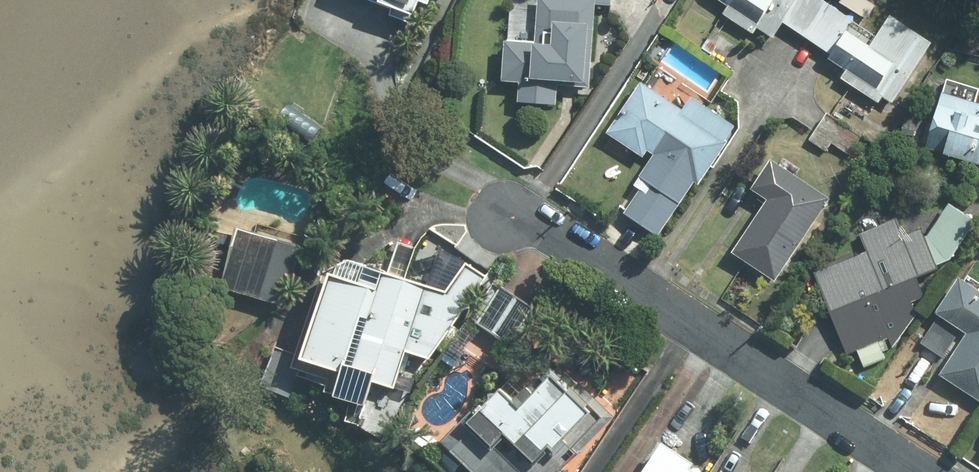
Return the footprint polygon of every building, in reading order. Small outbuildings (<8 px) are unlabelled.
[(415,13),(420,0),(382,0),(415,13)] [(504,42),(502,84),(519,85),(518,105),(557,107),(558,88),(590,89),(596,6),(612,7),(612,0),(538,0),(534,44),(504,42)] [(806,39),(829,5),(822,0),(715,0),(728,8),(722,15),(754,37),(757,30),(773,41),(784,24),(806,39)] [(855,22),(829,5),(806,39),(832,56),(828,61),(846,72),(841,80),(879,105),(883,98),(894,105),(932,47),(891,18),(871,49),(848,34),(855,22)] [(683,112),(641,84),(607,135),(643,160),(648,153),(698,187),(728,143),(727,142),(736,129),(691,98),(683,112)] [(942,95),(927,149),(945,154),(944,157),(978,167),(978,105),(942,95)] [(861,136),(827,113),(809,141),(827,153),(832,145),(849,155),(861,136)] [(831,201),(770,161),(751,190),(767,202),(732,255),(776,285),(831,201)] [(867,253),(814,274),(847,357),(857,352),(864,369),(886,360),(898,347),(895,345),(917,316),(912,304),(925,299),(918,279),(939,272),(937,267),(951,262),(977,223),(949,205),(928,237),(925,237),(922,229),(904,237),(897,220),(859,235),(867,253)] [(302,248),(234,229),(218,289),(283,309),(302,248)] [(473,260),(430,230),(416,249),(404,282),(361,268),(355,286),(328,277),(302,360),(275,350),(260,389),(293,402),(307,369),(340,377),(333,402),(365,408),(372,384),(395,391),(405,355),(429,363),(486,279),(468,267),(473,260)] [(960,279),(935,315),(939,318),(921,345),(943,359),(961,332),(968,337),(941,377),(978,403),(978,291),(960,279)] [(535,312),(500,289),(475,326),(511,350),(535,312)] [(500,392),(464,429),(492,456),(504,444),(532,471),(534,471),(547,458),(552,463),(566,449),(576,458),(614,418),(560,365),(553,371),(551,370),(543,378),(539,375),(511,403),(500,392)] [(694,468),(661,447),(645,471),(692,471),(694,468)]
